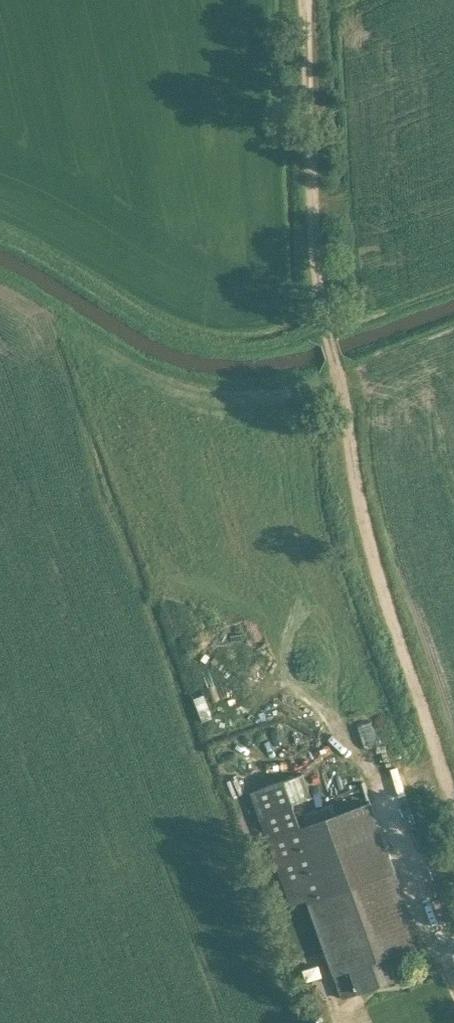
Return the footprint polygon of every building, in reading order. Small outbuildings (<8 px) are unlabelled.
[(308,899),(343,997),(403,976),(394,953),(421,944),(371,802),(311,823),(294,777),(253,791),(261,814),(259,814),(291,904),(308,899)]
